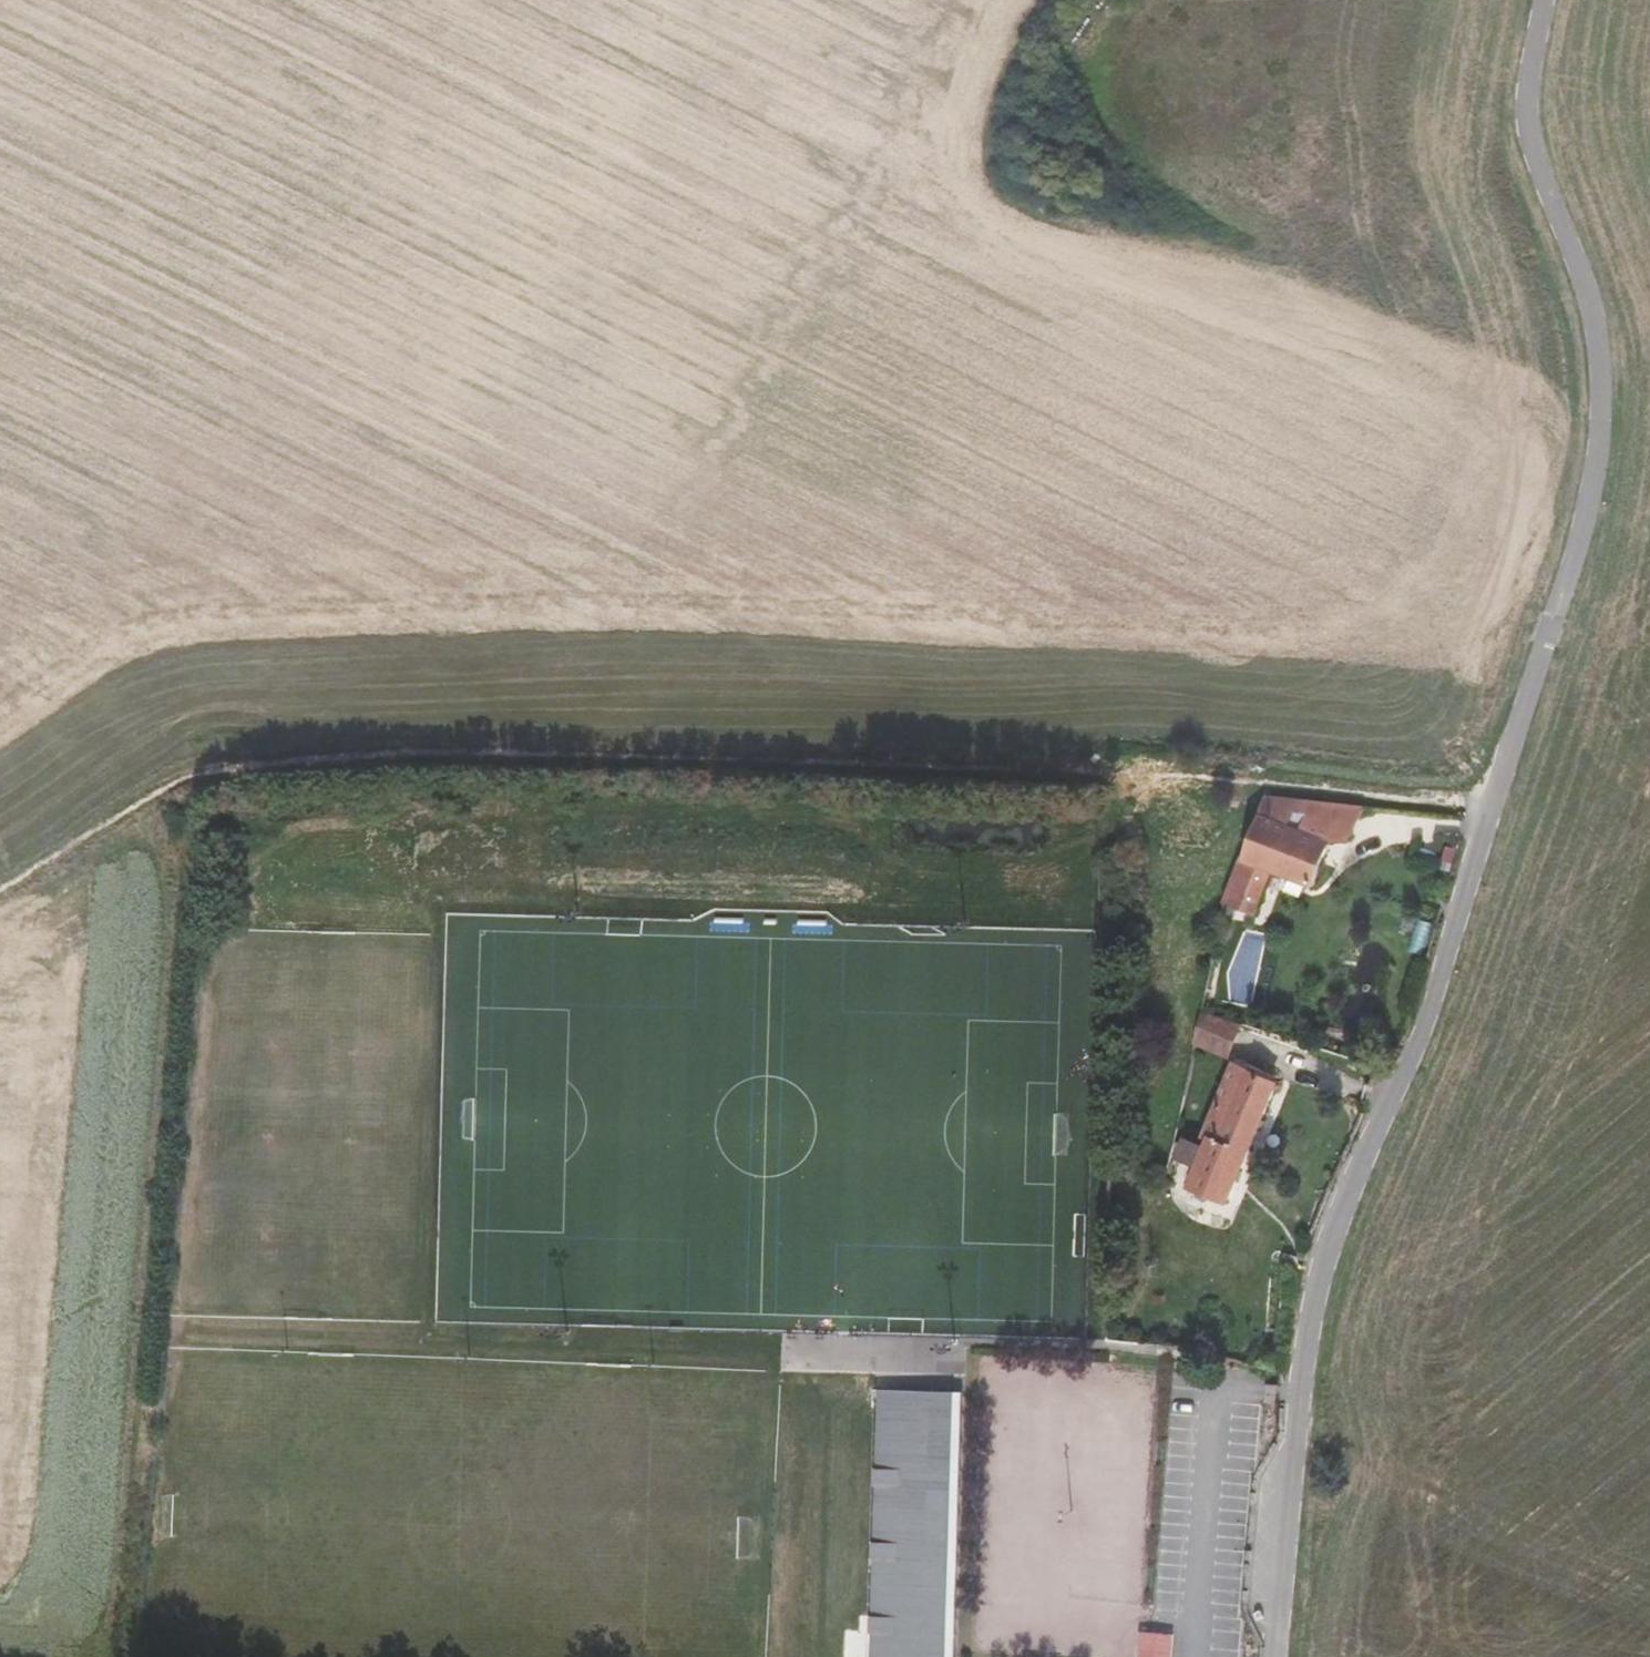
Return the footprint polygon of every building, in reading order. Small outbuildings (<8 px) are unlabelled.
[(1350,843),(1365,805),(1265,794),(1261,811),(1242,859),(1239,858),(1222,902),(1223,903),(1255,915),(1273,869),(1314,885),(1330,845),(1350,843)] [(1227,1059),(1241,1024),(1200,1010),(1193,1046),(1227,1059)] [(1206,1147),(1183,1137),(1174,1158),(1198,1168),(1191,1185),(1229,1200),(1274,1082),(1232,1065),(1204,1135),(1210,1137),(1206,1147)] [(930,1633),(929,1656),(956,1656),(964,1392),(879,1389),(872,1631),(930,1633)] [(950,1411),(892,1409),(890,1467),(949,1469),(950,1411)] [(890,1484),(888,1542),(947,1543),(948,1485),(890,1484)] [(886,1616),(945,1617),(946,1560),(888,1558),(886,1616)] [(872,1631),(871,1656),(929,1656),(930,1633),(872,1631)] [(1139,1650),(1156,1651),(1155,1656),(1171,1656),(1173,1634),(1141,1631),(1139,1650)]
